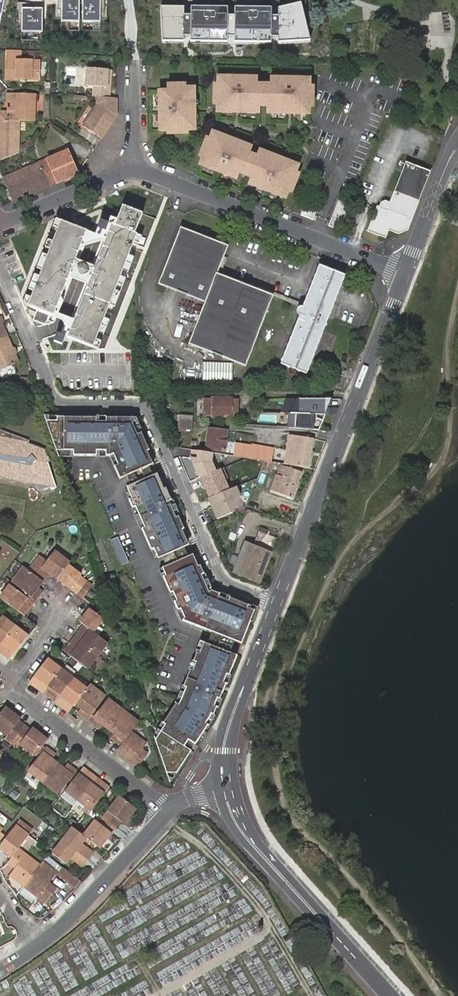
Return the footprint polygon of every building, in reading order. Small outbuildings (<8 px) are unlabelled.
[(63,22),(80,22),(81,0),(63,0),(63,22)] [(84,22),(101,22),(102,0),(84,0),(84,22)] [(187,8),(163,9),(165,41),(186,42),(186,37),(192,38),(191,43),(229,43),(230,38),(235,38),(235,44),(274,43),(274,39),(279,39),(279,44),(312,42),(303,5),(280,10),(280,17),(275,17),(275,9),(237,9),(236,16),(231,17),(231,9),(194,8),(193,17),(187,17),(187,8)] [(44,10),(23,9),(23,33),(43,33),(44,10)] [(457,9),(437,10),(439,33),(457,32),(457,9)] [(22,75),(21,78),(36,78),(37,61),(4,60),(4,77),(18,78),(18,75),(22,75)] [(95,97),(106,97),(107,88),(103,88),(103,70),(83,69),(83,87),(92,87),(92,97),(95,97)] [(224,113),(230,113),(230,108),(238,108),(238,113),(244,113),(255,113),(256,103),(263,104),(263,114),(278,114),(285,114),(285,109),(293,109),(293,114),(300,115),(309,115),(309,106),(313,106),(313,89),(310,89),(310,80),(301,80),(294,79),(286,79),(279,79),(270,79),(270,89),(256,88),(256,78),(247,78),(240,78),(233,78),(225,78),(216,77),(216,85),(212,85),(212,105),(216,105),(215,112),(224,113)] [(157,108),(157,115),(157,123),(157,130),(168,130),(168,133),(185,132),(185,130),(194,130),(193,122),(193,115),(193,107),(193,100),(193,92),(182,92),(182,87),(164,88),(164,93),(157,93),(157,100),(157,108)] [(18,121),(32,121),(33,94),(4,94),(4,102),(8,102),(8,109),(5,109),(5,112),(0,112),(0,120),(8,121),(18,121)] [(114,114),(113,98),(106,97),(95,97),(94,106),(80,128),(98,139),(113,115),(114,114)] [(0,120),(0,160),(11,155),(18,152),(18,121),(8,121),(0,120)] [(223,174),(230,177),(241,181),(245,172),(257,176),(253,185),(260,188),(266,191),(273,193),(279,196),(286,198),(289,190),(291,191),(298,172),(296,171),(299,163),(291,160),(284,157),(282,162),(278,160),(279,156),(275,154),(262,149),(259,156),(252,153),(255,146),(243,142),(236,139),(234,145),(227,142),(229,136),(222,134),(213,130),(210,138),(206,137),(199,155),(203,157),(199,165),(209,168),(216,171),(223,174)] [(236,139),(229,136),(227,142),(234,145),(236,139)] [(48,185),(77,173),(67,149),(37,162),(48,185)] [(428,180),(432,171),(407,161),(403,170),(405,171),(404,174),(402,173),(395,192),(420,201),(427,183),(424,182),(426,179),(428,180)] [(2,177),(12,201),(27,194),(26,191),(31,189),(32,192),(48,185),(37,162),(2,177)] [(420,201),(395,192),(391,202),(387,201),(384,202),(382,207),(379,206),(372,224),(369,233),(384,241),(389,231),(395,233),(399,225),(409,229),(420,201)] [(344,222),(350,205),(339,202),(333,218),(344,222)] [(307,203),(302,215),(314,220),(318,208),(307,203)] [(70,327),(66,338),(90,348),(119,271),(133,233),(139,218),(116,210),(111,212),(107,223),(110,224),(104,239),(93,269),(92,270),(87,285),(72,323),(70,327)] [(341,230),(344,222),(333,218),(330,226),(341,230)] [(99,220),(96,228),(104,231),(107,223),(99,220)] [(42,270),(39,279),(62,288),(67,277),(69,270),(73,261),(79,246),(85,231),(61,222),(42,270)] [(96,228),(85,231),(79,246),(104,239),(110,224),(107,223),(104,231),(96,228)] [(244,363),(272,294),(249,284),(247,288),(237,284),(239,281),(216,272),(222,256),(227,244),(207,236),(206,238),(197,235),(198,232),(180,225),(158,283),(176,290),(177,287),(186,290),(184,292),(205,300),(188,341),(213,351),(213,348),(223,352),(222,354),(244,363)] [(93,269),(73,261),(69,270),(67,277),(87,285),(92,270),(93,269)] [(301,305),(299,305),(297,305),(295,308),(295,311),(296,312),(298,312),(279,360),(307,370),(344,273),(316,263),(302,301),(301,305)] [(39,279),(36,285),(60,294),(62,288),(39,279)] [(36,285),(27,308),(28,310),(50,319),(51,315),(60,294),(36,285)] [(51,315),(50,319),(68,326),(63,338),(66,338),(70,327),(72,323),(69,322),(51,315)] [(60,346),(63,338),(56,335),(53,343),(54,343),(60,346)] [(0,340),(0,371),(18,364),(7,337),(0,340)] [(338,391),(343,391),(347,381),(340,378),(335,390),(338,391)] [(231,416),(231,400),(231,399),(212,399),(212,417),(231,417),(231,416)] [(327,399),(295,399),(289,414),(306,415),(315,415),(324,415),(327,407),(324,407),(327,399)] [(239,400),(231,400),(231,416),(239,416),(239,400)] [(305,431),(306,415),(289,414),(287,419),(286,429),(305,431)] [(315,415),(306,415),(305,431),(314,431),(315,415)] [(130,418),(45,418),(58,456),(110,457),(120,480),(128,476),(148,467),(153,465),(148,452),(150,451),(142,433),(138,435),(135,429),(132,423),(130,418)] [(139,420),(132,423),(135,429),(141,426),(139,420)] [(193,422),(179,421),(178,429),(192,430),(193,422)] [(144,432),(141,426),(135,429),(138,435),(142,433),(144,432)] [(209,429),(206,449),(225,451),(228,431),(209,429)] [(10,478),(11,479),(13,480),(16,479),(17,479),(26,483),(55,488),(57,488),(48,462),(50,461),(49,456),(47,456),(46,450),(28,443),(0,433),(0,476),(10,478)] [(286,465),(309,469),(314,439),(291,436),(286,465)] [(235,445),(233,457),(251,459),(264,461),(272,463),(274,450),(251,446),(251,448),(235,445)] [(281,466),(277,475),(284,477),(288,468),(281,466)] [(148,467),(128,476),(132,487),(153,478),(148,467)] [(277,475),(272,491),(293,499),(302,473),(288,468),(284,477),(277,475)] [(220,469),(199,478),(208,499),(207,500),(215,520),(233,513),(240,496),(236,487),(229,490),(220,469)] [(164,489),(158,475),(153,478),(132,487),(125,490),(154,557),(160,555),(182,545),(188,543),(182,530),(184,529),(178,516),(176,517),(173,511),(171,506),(169,501),(171,500),(166,488),(164,489)] [(119,537),(111,540),(122,566),(130,562),(119,537)] [(246,543),(233,574),(239,576),(251,545),(246,543)] [(187,557),(182,545),(160,555),(165,566),(187,557)] [(239,576),(260,585),(272,553),(254,546),(251,545),(239,576)] [(58,576),(67,564),(52,553),(44,563),(39,559),(27,573),(40,583),(51,571),(58,576)] [(198,566),(193,555),(187,557),(165,566),(160,569),(162,573),(171,596),(174,602),(178,613),(182,621),(213,633),(234,641),(240,644),(250,620),(254,610),(249,609),(250,606),(247,605),(229,598),(228,600),(218,596),(219,594),(210,590),(208,592),(201,575),(204,574),(200,566),(198,566)] [(58,576),(84,596),(93,584),(81,574),(83,572),(69,562),(67,564),(58,576)] [(37,588),(40,583),(27,573),(23,570),(12,584),(24,594),(34,602),(39,595),(35,590),(37,588)] [(25,613),(32,604),(22,597),(9,587),(0,599),(0,600),(20,616),(23,611),(25,613)] [(34,602),(24,594),(22,597),(32,604),(34,602)] [(258,606),(248,602),(247,605),(250,606),(249,609),(254,610),(250,620),(252,621),(258,606)] [(86,624),(93,630),(103,616),(91,607),(81,620),(84,623),(86,624)] [(14,629),(2,620),(0,622),(0,647),(14,629)] [(81,627),(75,635),(97,653),(107,640),(93,630),(86,624),(83,628),(81,627)] [(0,647),(0,655),(5,659),(6,656),(10,659),(27,638),(14,629),(0,647)] [(234,641),(213,633),(210,639),(208,644),(213,646),(229,653),(231,647),(234,641)] [(75,635),(69,643),(68,645),(70,647),(67,651),(87,666),(97,653),(75,635)] [(166,773),(176,773),(190,751),(184,746),(188,740),(195,745),(208,725),(206,723),(210,717),(211,714),(213,715),(217,707),(214,706),(216,701),(219,702),(225,685),(223,684),(226,675),(229,676),(232,667),(226,665),(208,658),(213,646),(208,644),(201,641),(179,697),(181,698),(180,701),(178,704),(176,703),(162,723),(162,722),(155,733),(158,735),(155,739),(166,773)] [(237,656),(231,653),(226,665),(232,667),(237,656)] [(44,691),(61,668),(48,657),(32,678),(36,681),(34,683),(44,691)] [(57,698),(74,677),(61,668),(44,691),(52,697),(54,695),(57,698)] [(75,702),(87,687),(74,677),(57,698),(61,701),(59,703),(69,710),(75,702)] [(87,718),(95,708),(105,695),(89,683),(87,687),(75,702),(82,707),(85,709),(81,714),(87,718)] [(108,727),(123,709),(107,697),(98,710),(90,721),(96,725),(99,720),(102,722),(108,727)] [(18,719),(19,717),(5,707),(0,713),(0,727),(8,733),(6,736),(12,741),(23,727),(16,722),(18,719)] [(90,721),(98,710),(95,708),(87,718),(90,721)] [(120,744),(130,730),(138,720),(123,709),(108,727),(115,732),(118,734),(114,739),(120,744)] [(25,724),(18,719),(16,722),(23,727),(25,724)] [(29,732),(23,727),(12,741),(18,746),(21,743),(36,754),(43,744),(47,739),(32,728),(31,729),(29,732)] [(116,749),(138,765),(147,753),(141,749),(145,742),(130,730),(120,744),(116,749)] [(43,744),(36,754),(39,756),(46,746),(43,744)] [(46,746),(39,756),(29,769),(43,780),(57,762),(51,757),(49,755),(52,750),(46,746)] [(57,762),(43,780),(59,792),(69,779),(77,770),(69,765),(66,769),(64,767),(57,762)] [(79,772),(72,781),(65,790),(78,799),(96,776),(87,769),(85,772),(81,769),(79,772)] [(77,770),(69,779),(72,781),(79,772),(77,770)] [(96,776),(78,799),(91,809),(92,808),(107,789),(103,786),(105,783),(96,776)] [(60,797),(71,806),(74,802),(63,793),(60,797)] [(123,823),(136,808),(120,796),(104,816),(116,826),(120,821),(123,823)] [(99,847),(116,826),(104,816),(104,817),(99,823),(95,820),(84,835),(86,836),(99,847)] [(28,833),(30,835),(34,830),(20,820),(17,824),(28,833)] [(16,848),(28,833),(17,824),(14,822),(0,840),(0,846),(6,851),(8,849),(13,852),(16,848)] [(86,836),(84,835),(73,827),(64,839),(89,858),(94,851),(86,845),(84,846),(80,844),(86,836)] [(84,865),(89,858),(64,839),(54,852),(66,862),(73,854),(75,856),(76,859),(84,865)] [(7,874),(22,884),(37,865),(16,848),(13,852),(11,855),(6,861),(13,866),(7,874)] [(44,861),(53,869),(57,864),(47,857),(44,861)] [(54,871),(40,861),(37,865),(22,884),(36,895),(34,897),(42,902),(54,886),(47,881),(54,871)] [(65,867),(61,873),(71,881),(79,887),(84,881),(65,867)]
